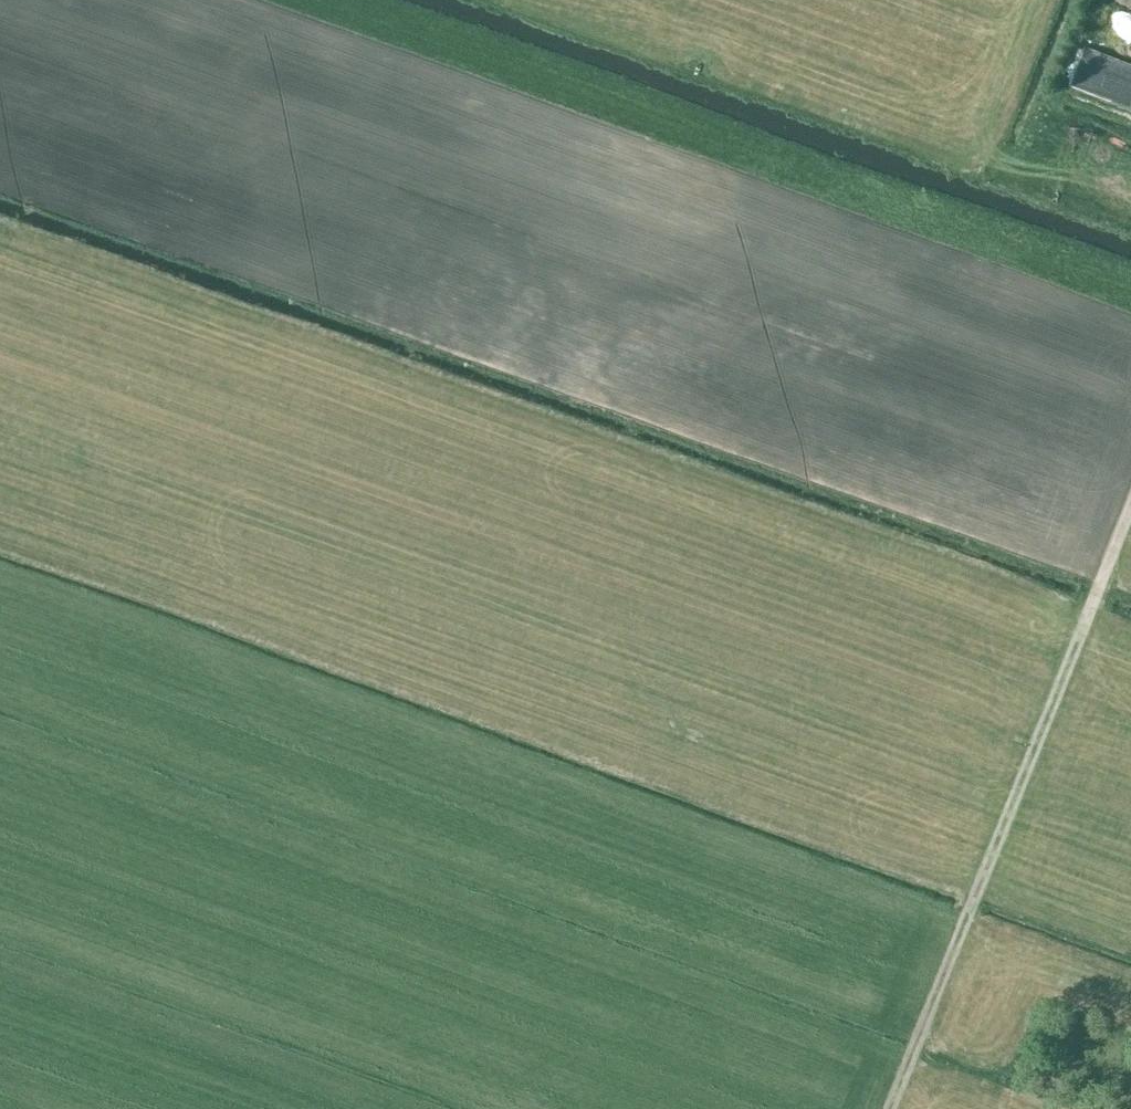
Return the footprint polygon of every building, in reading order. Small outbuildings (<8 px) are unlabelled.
[(1130,36),(1130,0),(1118,0),(1110,31),(1130,36)]
